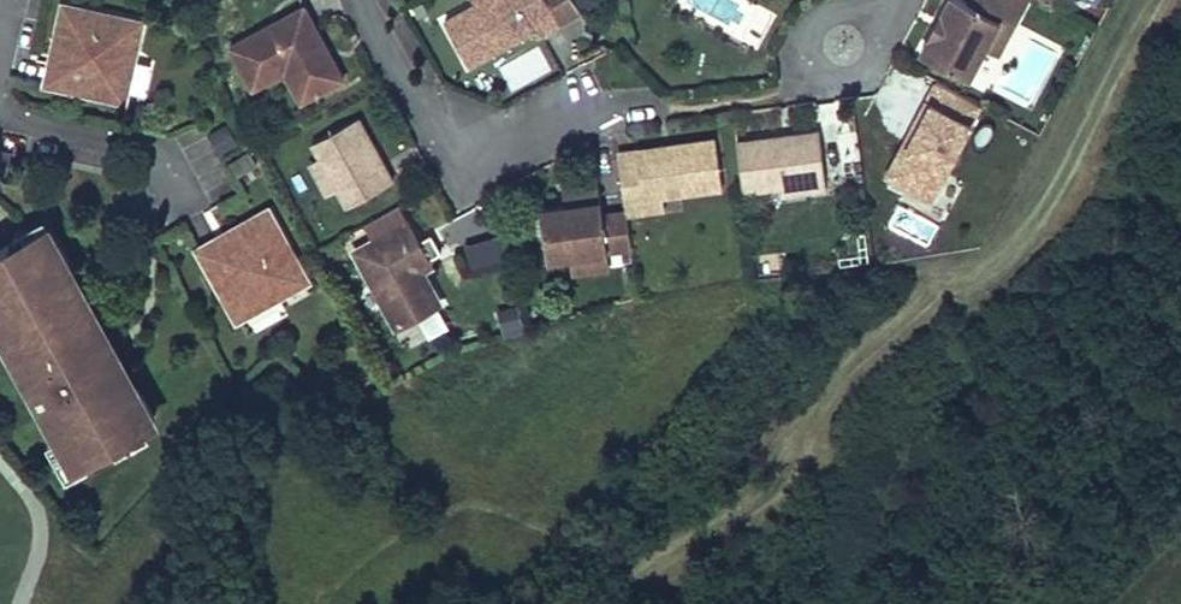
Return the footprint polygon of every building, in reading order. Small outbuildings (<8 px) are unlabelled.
[(342,69),(330,46),(325,48),(320,38),(325,36),(305,0),(292,0),(228,34),(250,77),(282,60),(288,57),(298,61),(311,85),(342,69)] [(467,59),(532,23),(536,30),(558,18),(549,0),(469,0),(443,14),(467,59)] [(969,6),(958,0),(950,0),(939,22),(942,24),(938,33),(934,31),(921,56),(969,80),(985,49),(1005,10),(1019,17),(1027,0),(972,0),(969,6)] [(124,93),(133,53),(125,51),(132,18),(67,3),(59,39),(62,40),(57,61),(51,59),(46,79),(84,88),(85,83),(124,93)] [(1019,17),(1005,10),(985,49),(998,56),(1019,17)] [(133,53),(141,20),(132,18),(125,51),(133,53)] [(942,24),(939,22),(934,31),(938,33),(942,24)] [(325,48),(330,46),(325,36),(320,38),(325,48)] [(499,66),(513,91),(552,70),(538,45),(499,66)] [(299,91),(311,85),(298,61),(288,57),(282,60),(299,91)] [(143,95),(150,64),(137,61),(129,91),(143,95)] [(933,80),(879,179),(929,206),(983,107),(933,80)] [(372,141),(355,109),(309,134),(319,151),(322,158),(333,177),(343,197),(389,173),(372,141)] [(218,154),(236,145),(226,126),(209,135),(218,154)] [(799,134),(737,142),(743,190),(826,179),(819,131),(799,134)] [(663,146),(636,150),(640,179),(621,182),(625,210),(625,214),(646,212),(644,198),(662,196),(722,188),(715,139),(701,141),(673,145),(674,150),(664,151),(663,146)] [(216,147),(192,158),(211,200),(235,189),(216,147)] [(636,150),(617,152),(621,182),(640,179),(636,150)] [(322,158),(319,151),(308,156),(322,183),(333,177),(322,158)] [(9,154),(0,152),(0,170),(5,171),(9,154)] [(625,214),(625,210),(602,213),(598,185),(580,187),(571,188),(573,203),(564,205),(540,208),(547,259),(630,248),(625,214)] [(573,203),(571,188),(562,190),(564,205),(573,203)] [(644,198),(646,212),(664,209),(662,196),(644,198)] [(58,239),(40,207),(11,223),(15,230),(5,236),(7,239),(36,223),(48,245),(58,239)] [(240,312),(276,293),(271,285),(301,268),(269,210),(236,228),(238,231),(219,241),(216,236),(198,245),(217,279),(221,277),(240,312)] [(425,253),(438,246),(431,234),(428,228),(415,235),(404,214),(353,242),(395,320),(434,299),(417,267),(413,259),(425,253)] [(103,336),(87,309),(83,312),(77,302),(63,276),(74,269),(58,239),(48,245),(36,223),(7,239),(5,236),(0,238),(0,322),(16,350),(23,346),(39,375),(32,379),(61,431),(77,460),(88,454),(114,439),(112,436),(143,418),(154,412),(137,382),(130,385),(113,355),(103,336)] [(470,274),(504,265),(496,235),(462,244),(470,274)] [(413,259),(417,267),(429,260),(425,253),(413,259)] [(276,293),(305,276),(301,268),(271,285),(276,293)] [(89,296),(78,276),(74,269),(63,276),(77,302),(89,296)] [(502,338),(524,334),(518,305),(497,309),(502,338)] [(39,375),(23,346),(16,350),(11,353),(28,382),(32,379),(39,375)] [(118,447),(150,430),(143,418),(112,436),(114,439),(118,447)] [(77,460),(61,431),(49,438),(69,473),(91,460),(88,454),(77,460)]
